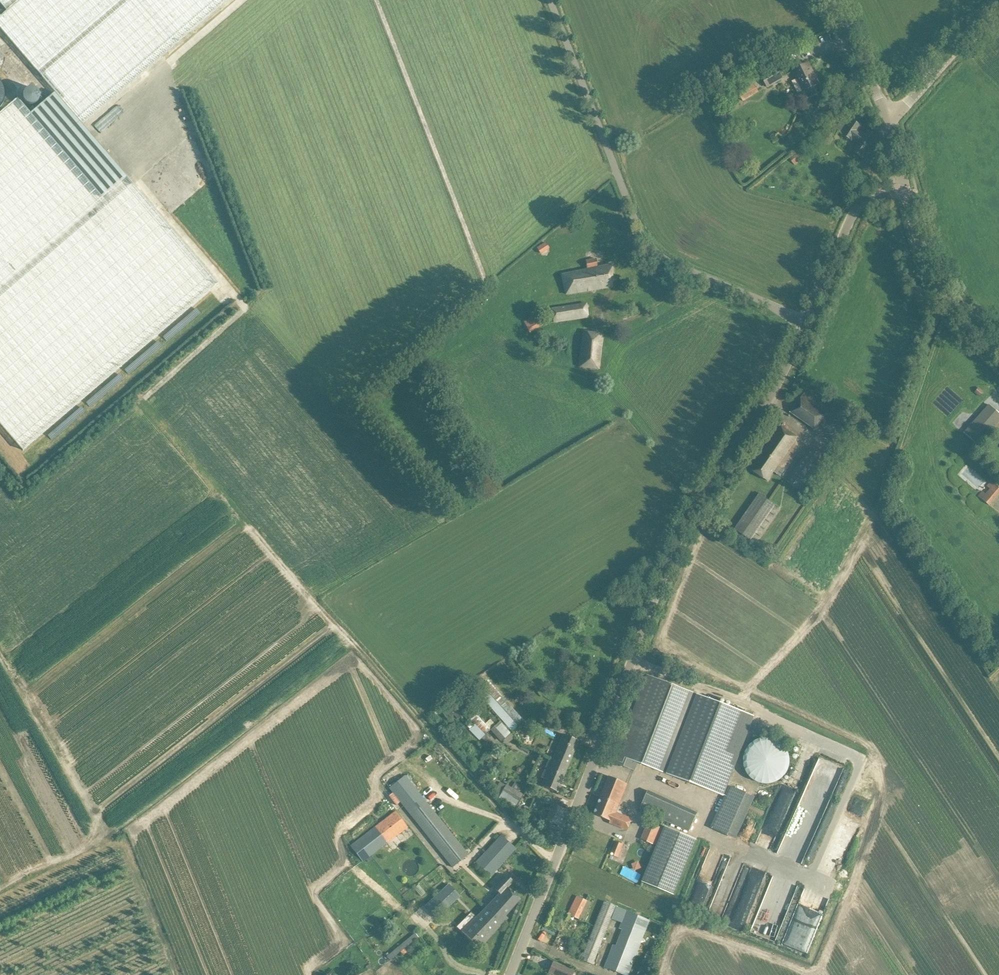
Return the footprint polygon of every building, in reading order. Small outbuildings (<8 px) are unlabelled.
[(6,11),(0,16),(0,28),(55,92),(83,125),(180,42),(229,0),(0,0),(0,3),(6,11)] [(809,63),(800,68),(794,71),(805,91),(819,84),(809,63)] [(779,66),(771,72),(762,76),(768,87),(777,82),(785,77),(779,66)] [(753,82),(737,91),(743,101),(759,92),(753,82)] [(0,113),(0,423),(23,450),(218,284),(100,146),(83,125),(55,92),(47,99),(31,113),(18,98),(0,113)] [(827,133),(830,135),(836,139),(840,133),(851,141),(853,139),(859,143),(853,152),(863,158),(877,136),(868,130),(864,134),(858,130),(862,125),(853,119),(850,123),(844,119),(836,131),(831,127),(827,133)] [(611,264),(604,265),(597,266),(596,258),(585,261),(587,268),(560,274),(565,295),(612,288),(611,264)] [(587,303),(561,306),(551,308),(554,323),(589,318),(587,303)] [(544,325),(537,313),(524,321),(530,332),(544,325)] [(582,334),(581,342),(584,342),(581,367),(598,369),(603,338),(602,338),(603,334),(593,333),(586,332),(585,334),(582,334)] [(807,390),(791,412),(815,429),(831,407),(807,390)] [(965,433),(979,445),(996,424),(998,422),(998,413),(989,405),(983,412),(965,433)] [(797,437),(781,426),(751,470),(767,481),(774,472),(780,476),(785,470),(778,465),(797,437)] [(790,478),(788,482),(800,490),(802,487),(823,455),(812,447),(790,478)] [(990,505),(998,495),(998,487),(991,481),(979,496),(990,505)] [(735,530),(744,535),(750,540),(775,504),(759,494),(735,530)] [(637,763),(669,775),(724,795),(754,715),(699,694),(662,680),(658,679),(648,675),(614,763),(624,767),(626,767),(635,771),(636,766),(637,763)] [(524,723),(486,680),(476,689),(514,732),(524,723)] [(490,730),(469,708),(465,712),(475,724),(485,734),(490,730)] [(511,733),(500,721),(495,725),(490,720),(486,724),(501,741),(511,733)] [(479,740),(486,735),(485,734),(475,724),(469,729),(479,740)] [(563,734),(553,759),(568,766),(578,740),(563,734)] [(743,759),(743,761),(743,763),(744,765),(744,767),(745,769),(746,771),(746,772),(748,774),(749,776),(750,777),(752,779),(753,780),(755,781),(757,782),(759,783),(760,783),(762,784),(764,784),(766,784),(768,784),(770,784),(772,783),(774,783),(776,782),(778,781),(780,780),(781,779),(783,777),(784,776),(785,774),(786,772),(787,771),(788,769),(789,767),(789,765),(789,763),(790,761),(789,759),(789,757),(789,755),(788,753),(787,751),(786,749),(785,748),(784,746),(783,745),(781,743),(780,742),(778,741),(776,740),(774,739),(772,739),(770,738),(768,738),(766,738),(764,738),(762,738),(760,739),(759,739),(757,740),(755,741),(753,742),(752,743),(750,745),(749,746),(748,748),(746,749),(746,751),(745,753),(744,755),(744,757),(743,759)] [(522,745),(520,749),(528,753),(530,748),(522,745)] [(541,778),(544,779),(542,786),(557,792),(568,766),(553,759),(549,757),(541,778)] [(405,775),(397,782),(389,788),(453,867),(468,855),(405,775)] [(628,784),(619,780),(609,776),(594,814),(611,821),(610,823),(628,830),(632,819),(616,813),(628,784)] [(501,782),(495,791),(500,795),(499,797),(516,807),(523,796),(507,785),(506,786),(501,782)] [(648,791),(640,809),(690,831),(698,813),(648,791)] [(349,846),(362,862),(407,827),(395,811),(349,846)] [(648,823),(642,839),(655,844),(662,828),(648,823)] [(642,882),(674,895),(697,839),(665,826),(642,882)] [(476,863),(483,869),(491,876),(516,848),(501,835),(476,863)] [(619,858),(623,844),(615,841),(610,855),(619,858)] [(730,921),(735,927),(738,911),(740,911),(736,907),(730,912),(735,913),(727,919),(729,910),(724,909),(728,885),(724,885),(725,878),(729,875),(724,869),(721,886),(712,884),(710,896),(716,904),(715,909),(720,910),(727,918),(726,920),(730,921)] [(471,924),(463,932),(468,937),(478,948),(498,927),(500,924),(507,917),(505,915),(520,899),(508,888),(515,881),(509,875),(496,888),(502,894),(476,919),(472,916),(468,921),(471,924)] [(449,884),(424,906),(436,919),(460,896),(449,884)] [(577,896),(568,914),(582,921),(591,903),(577,896)] [(581,960),(593,965),(611,919),(621,922),(603,967),(623,974),(628,974),(650,920),(625,911),(616,907),(604,902),(582,957),(580,956),(579,959),(581,960)] [(419,930),(387,957),(390,960),(400,951),(403,955),(407,952),(404,948),(422,934),(419,930)] [(637,974),(646,974),(653,957),(645,954),(637,974)]
